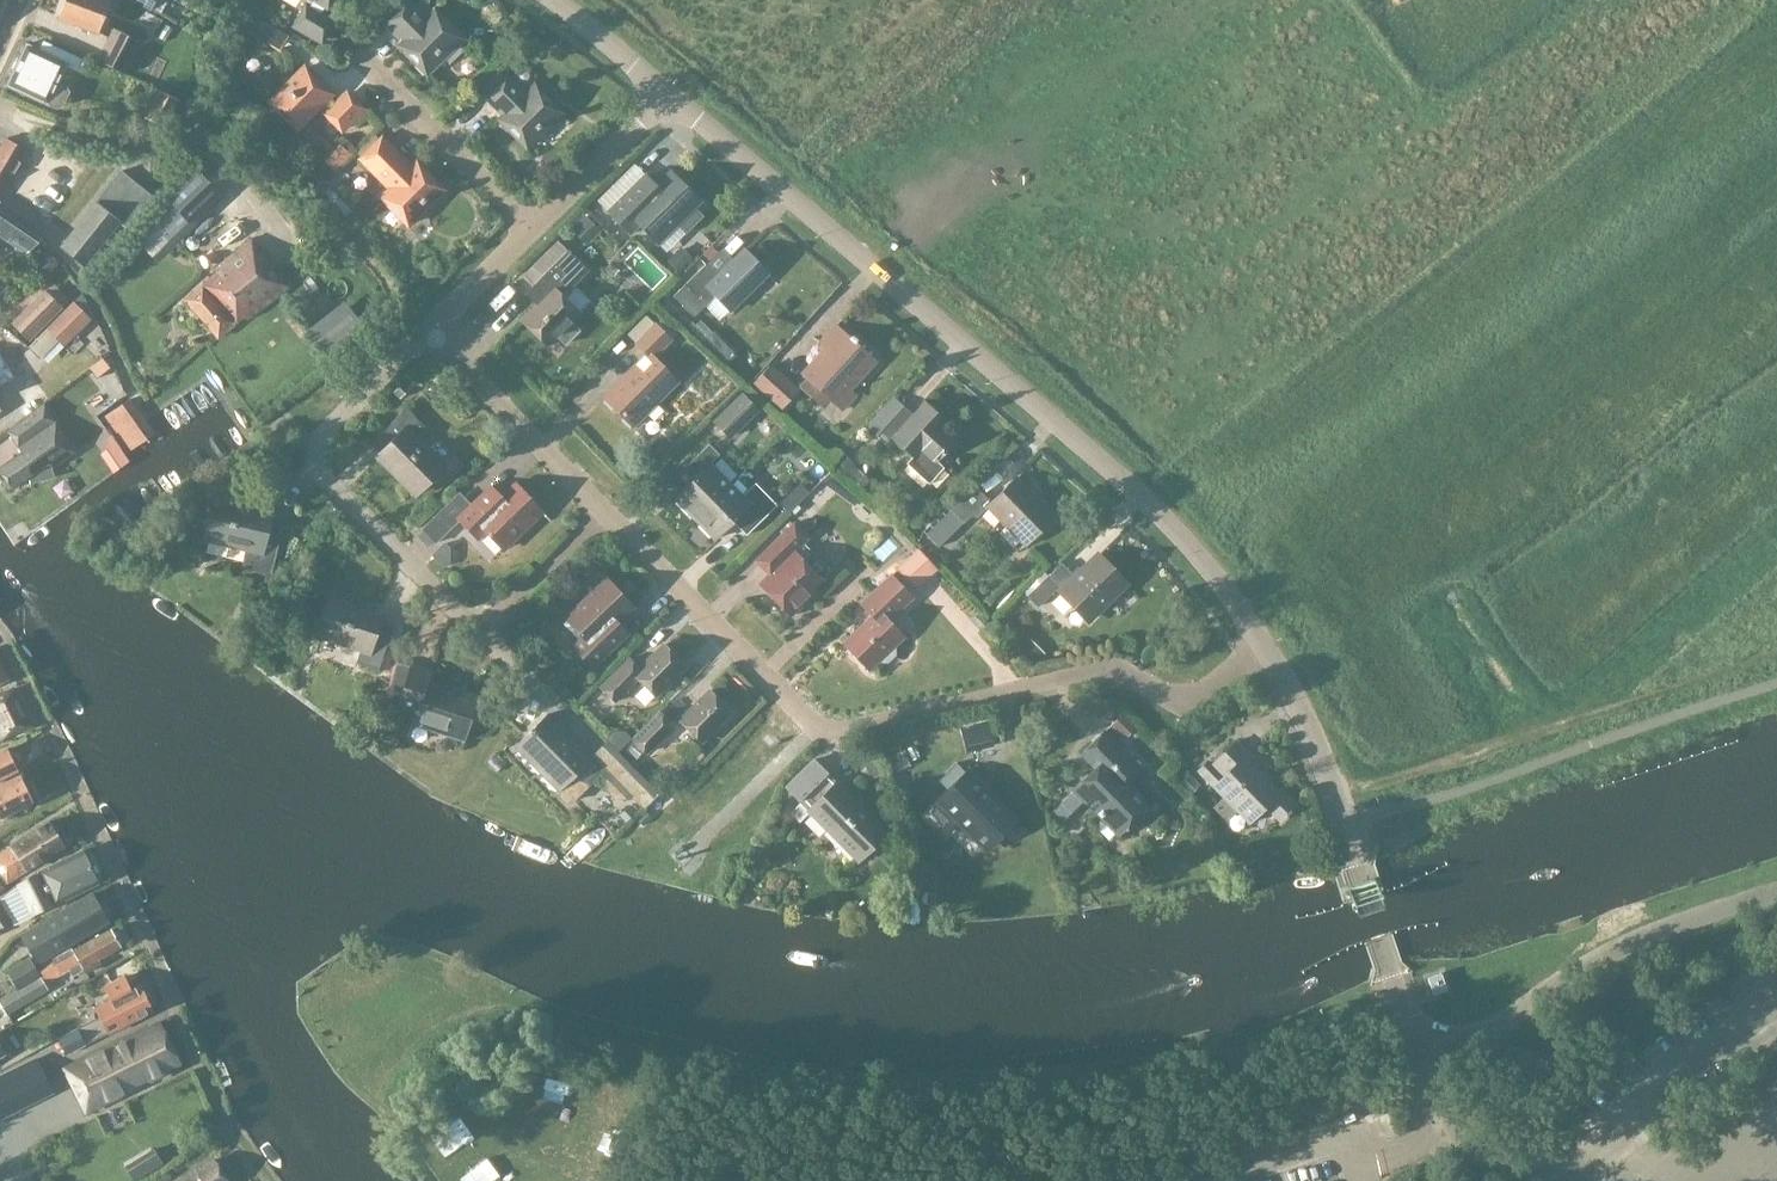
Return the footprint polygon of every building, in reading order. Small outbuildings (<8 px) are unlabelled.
[(97,34),(110,0),(64,0),(57,18),(97,34)] [(151,9),(156,0),(134,0),(151,9)] [(309,7),(306,6),(294,26),(320,41),(331,21),(319,14),(324,6),(325,6),(329,0),(313,0),(309,7)] [(426,72),(460,39),(433,11),(424,20),(406,2),(385,22),(403,41),(399,45),(426,72)] [(247,32),(263,41),(272,27),(256,17),(255,18),(247,32)] [(140,44),(113,29),(96,60),(124,74),(140,44)] [(25,45),(6,85),(12,88),(52,106),(55,108),(60,107),(68,90),(65,86),(56,82),(64,65),(78,71),(83,60),(42,40),(37,50),(31,47),(25,45)] [(296,128),(320,105),(327,112),(325,113),(341,129),(361,109),(345,93),(336,103),(329,96),(330,95),(303,68),(269,101),(296,128)] [(506,77),(505,78),(498,70),(477,90),(485,98),(486,97),(503,114),(499,119),(526,147),(560,113),(533,86),(524,95),(506,77)] [(157,91),(144,118),(166,129),(178,101),(157,91)] [(381,139),(379,140),(373,135),(354,153),(389,188),(380,197),(407,224),(441,190),(415,163),(409,168),(381,139)] [(26,150),(5,138),(0,147),(0,195),(26,150)] [(322,158),(334,172),(351,157),(339,144),(322,158)] [(121,172),(61,246),(85,265),(119,224),(124,228),(151,196),(121,172)] [(619,199),(609,188),(596,201),(629,234),(638,225),(656,243),(676,223),(684,231),(699,216),(691,208),(699,201),(670,172),(655,186),(643,175),(619,199)] [(150,219),(174,244),(222,198),(198,173),(150,219)] [(327,181),(320,187),(324,193),(323,194),(339,209),(338,210),(346,217),(353,212),(331,189),(330,190),(328,189),(332,186),(327,181)] [(7,217),(0,227),(0,238),(25,255),(41,240),(7,217)] [(662,268),(628,236),(610,254),(645,286),(662,268)] [(183,300),(217,337),(247,313),(250,317),(289,285),(251,238),(214,268),(217,272),(183,300)] [(580,312),(564,296),(588,271),(567,249),(531,286),(543,298),(521,320),(547,346),(555,337),(564,346),(580,331),(571,322),(580,312)] [(694,317),(716,296),(730,310),(767,274),(744,250),(717,277),(705,265),(673,296),(694,317)] [(44,289),(10,323),(28,342),(62,308),(44,289)] [(836,314),(834,296),(815,298),(816,316),(836,314)] [(64,347),(91,319),(72,301),(45,329),(64,347)] [(787,373),(816,344),(796,324),(768,353),(787,373)] [(646,355),(603,398),(633,427),(677,382),(652,358),(670,340),(655,325),(635,345),(646,355)] [(804,374),(803,375),(842,410),(855,396),(847,388),(872,360),(873,361),(874,360),(835,325),(818,344),(827,351),(805,375),(804,374)] [(752,384),(781,410),(797,392),(769,366),(752,384)] [(411,389),(404,382),(392,394),(399,401),(411,389)] [(759,410),(741,392),(711,422),(729,440),(759,410)] [(103,417),(113,431),(128,452),(154,433),(129,399),(103,417)] [(0,467),(0,470),(12,487),(27,476),(29,484),(53,478),(51,469),(75,452),(44,403),(7,432),(21,452),(0,467)] [(895,413),(875,435),(896,455),(903,448),(912,456),(906,463),(906,464),(907,464),(927,482),(928,483),(929,482),(942,469),(941,468),(942,467),(941,466),(936,461),(954,441),(940,428),(945,422),(924,403),(906,423),(895,413)] [(370,443),(382,455),(376,460),(411,495),(442,465),(416,438),(426,428),(406,408),(370,443)] [(282,423),(268,437),(278,448),(293,433),(282,423)] [(675,497),(695,518),(729,484),(709,464),(719,454),(709,444),(682,470),(692,480),(675,497)] [(1016,478),(987,506),(1025,545),(1053,517),(1016,478)] [(741,496),(729,484),(695,518),(715,538),(733,520),(747,534),(776,505),(755,483),(741,496)] [(490,486),(457,517),(478,540),(487,531),(503,549),(542,513),(516,484),(501,498),(490,486)] [(948,507),(951,510),(952,511),(962,521),(963,523),(970,516),(976,518),(985,509),(981,505),(987,499),(972,484),(961,495),(948,507)] [(269,508),(217,496),(206,542),(246,552),(242,568),(271,575),(283,525),(266,521),(269,508)] [(420,529),(434,545),(456,524),(441,509),(420,529)] [(945,539),(963,523),(962,521),(952,511),(934,527),(945,539)] [(768,574),(759,583),(791,616),(815,592),(812,589),(822,579),(794,550),(808,537),(794,522),(755,560),(768,574)] [(897,569),(906,580),(928,560),(918,549),(897,569)] [(1095,557),(1061,591),(1089,620),(1123,586),(1095,557)] [(1057,587),(1047,577),(1027,597),(1036,607),(1057,587)] [(874,618),(844,644),(869,671),(879,662),(881,664),(887,665),(895,658),(895,652),(893,649),(904,640),(889,623),(914,601),(893,578),(863,605),(874,618)] [(572,645),(594,668),(628,634),(617,622),(633,607),(606,579),(566,618),(582,635),(572,645)] [(379,608),(332,594),(320,635),(360,648),(356,662),(378,669),(391,627),(375,622),(379,608)] [(616,701),(643,674),(659,690),(684,665),(663,644),(638,668),(628,658),(600,686),(616,701)] [(409,666),(408,671),(402,688),(396,706),(415,712),(412,722),(463,738),(476,698),(426,682),(429,673),(409,666)] [(389,683),(402,688),(408,671),(395,667),(389,683)] [(28,724),(11,689),(0,694),(0,738),(28,724)] [(701,742),(731,713),(709,691),(679,720),(701,742)] [(646,755),(675,727),(659,711),(631,740),(646,755)] [(591,756),(549,713),(516,745),(560,790),(560,796),(566,802),(571,802),(587,786),(582,780),(599,763),(623,787),(623,798),(634,798),(643,807),(658,793),(606,741),(591,756)] [(1122,714),(1110,726),(1124,740),(1136,728),(1122,714)] [(1105,732),(1081,756),(1095,770),(1073,792),(1117,836),(1149,804),(1125,780),(1139,766),(1105,732)] [(1211,788),(1213,786),(1223,796),(1211,807),(1226,821),(1237,810),(1249,823),(1265,807),(1280,822),(1297,805),(1280,787),(1276,791),(1244,759),(1249,754),(1236,741),(1212,764),(1208,760),(1195,772),(1211,788)] [(16,770),(14,766),(18,761),(15,753),(7,752),(6,748),(0,751),(0,778),(16,770)] [(788,782),(804,798),(794,807),(804,818),(808,814),(853,862),(856,865),(864,857),(860,854),(887,828),(841,781),(837,785),(812,759),(788,782)] [(947,790),(937,801),(955,819),(986,850),(1014,822),(965,773),(955,763),(938,781),(947,790)] [(31,802),(18,774),(0,783),(0,817),(31,802)] [(7,883),(64,846),(48,822),(0,853),(0,893),(4,890),(2,886),(7,883)] [(18,885),(32,915),(97,883),(82,851),(31,875),(18,885)] [(7,972),(17,990),(39,977),(33,966),(96,929),(95,928),(107,921),(91,894),(80,901),(79,900),(20,935),(33,956),(7,972)] [(10,921),(0,906),(0,928),(10,921)] [(38,969),(46,983),(69,969),(73,976),(83,970),(84,973),(99,964),(97,960),(120,947),(110,929),(73,951),(72,949),(38,969)] [(1432,995),(1446,991),(1440,973),(1426,978),(1432,995)] [(0,1000),(0,1003),(6,1014),(47,989),(39,977),(17,990),(0,1000)] [(86,1046),(85,1045),(153,1010),(140,985),(130,990),(123,977),(104,987),(111,1000),(95,1008),(100,1017),(77,1029),(57,1039),(65,1056),(86,1046)] [(65,1069),(86,1112),(134,1088),(135,1083),(145,1078),(151,1080),(167,1072),(165,1068),(178,1062),(161,1026),(148,1033),(146,1029),(65,1069)] [(34,1058),(8,1071),(25,1106),(51,1093),(34,1058)] [(451,1118),(427,1133),(436,1147),(459,1132),(451,1118)] [(123,1167),(132,1180),(134,1180),(148,1172),(139,1157),(123,1167)] [(175,1180),(226,1180),(213,1161),(199,1169),(197,1167),(175,1180)]
